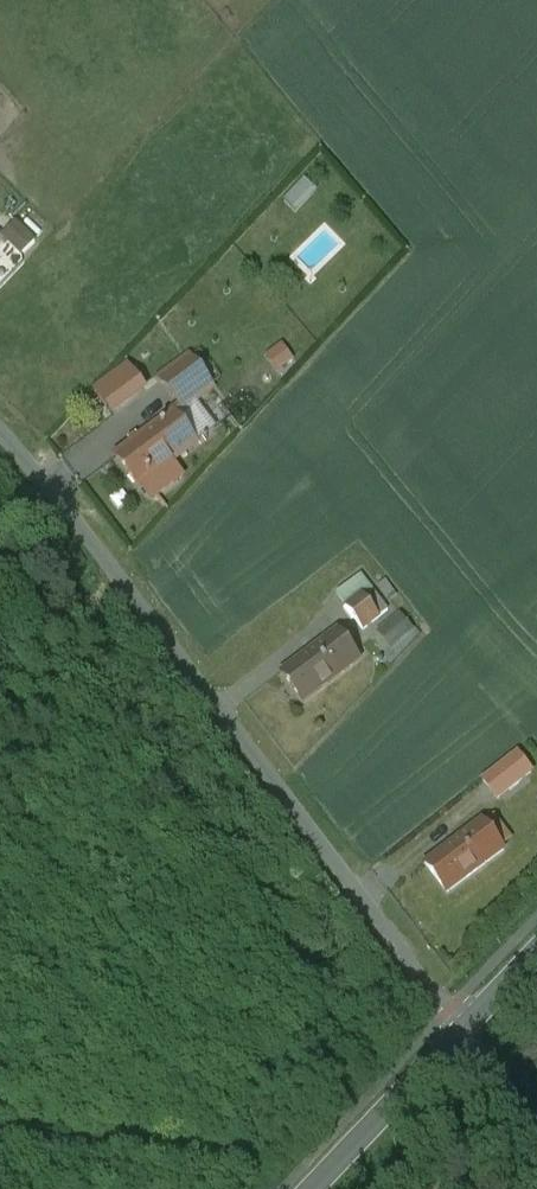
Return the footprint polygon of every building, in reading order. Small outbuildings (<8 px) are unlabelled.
[(304,179),(282,200),(293,212),(316,192),(304,179)] [(34,242),(15,223),(2,236),(21,255),(34,242)] [(280,344),(263,357),(276,373),(293,359),(280,344)] [(188,361),(162,382),(185,411),(211,391),(188,361)] [(125,364),(87,390),(106,417),(144,391),(125,364)] [(173,417),(118,459),(139,488),(195,446),(173,417)] [(370,590),(360,576),(336,595),(346,608),(361,597),(370,590)] [(370,590),(361,597),(378,619),(387,612),(370,590)] [(378,619),(361,597),(346,608),(345,609),(353,619),(362,632),(378,619)] [(353,619),(345,609),(343,611),(351,621),(353,619)] [(400,617),(385,629),(397,642),(411,631),(400,617)] [(336,633),(281,675),(303,704),(359,662),(336,633)] [(513,771),(493,786),(501,797),(522,781),(513,771)] [(481,824),(427,865),(426,865),(425,865),(447,894),(448,894),(448,893),(502,852),(481,824)]
